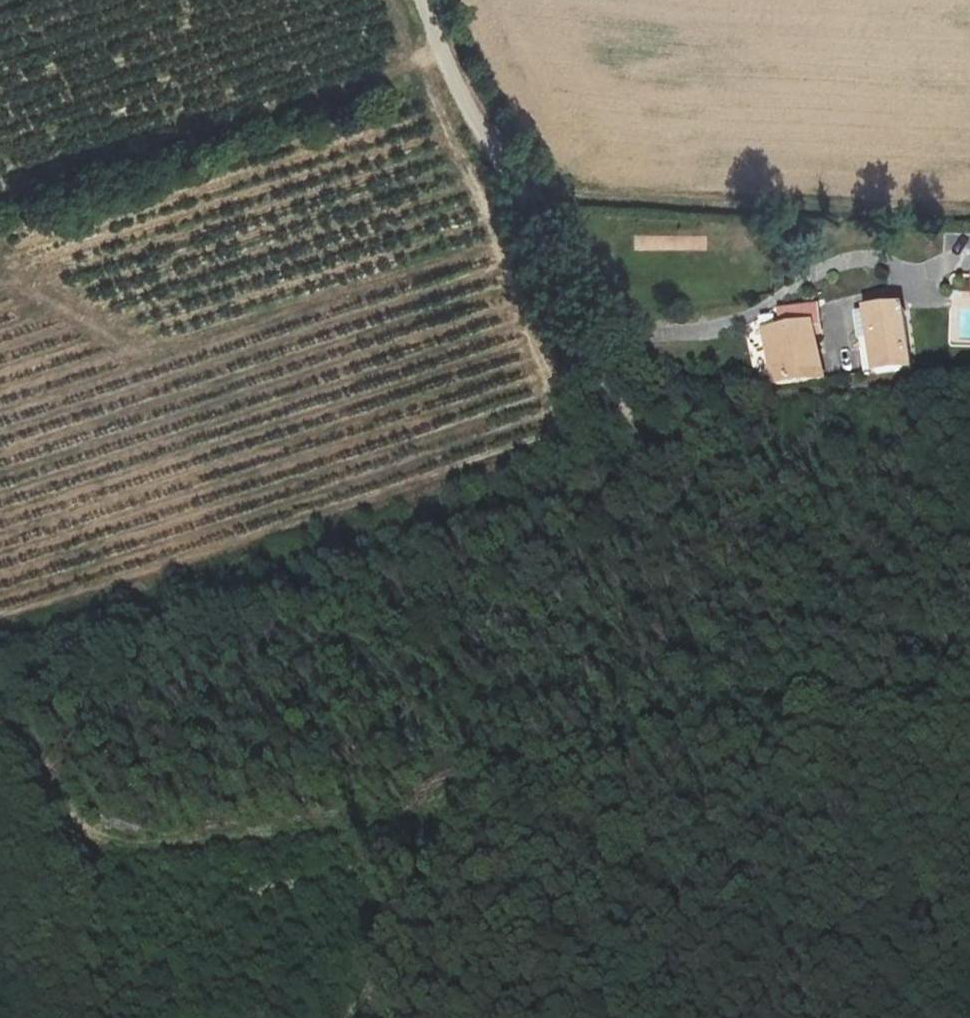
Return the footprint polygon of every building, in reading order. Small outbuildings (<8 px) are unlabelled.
[(783,331),(768,334),(777,385),(824,380),(814,330),(822,329),(820,308),(780,313),(783,331)] [(870,313),(877,374),(912,369),(905,309),(870,313)]
